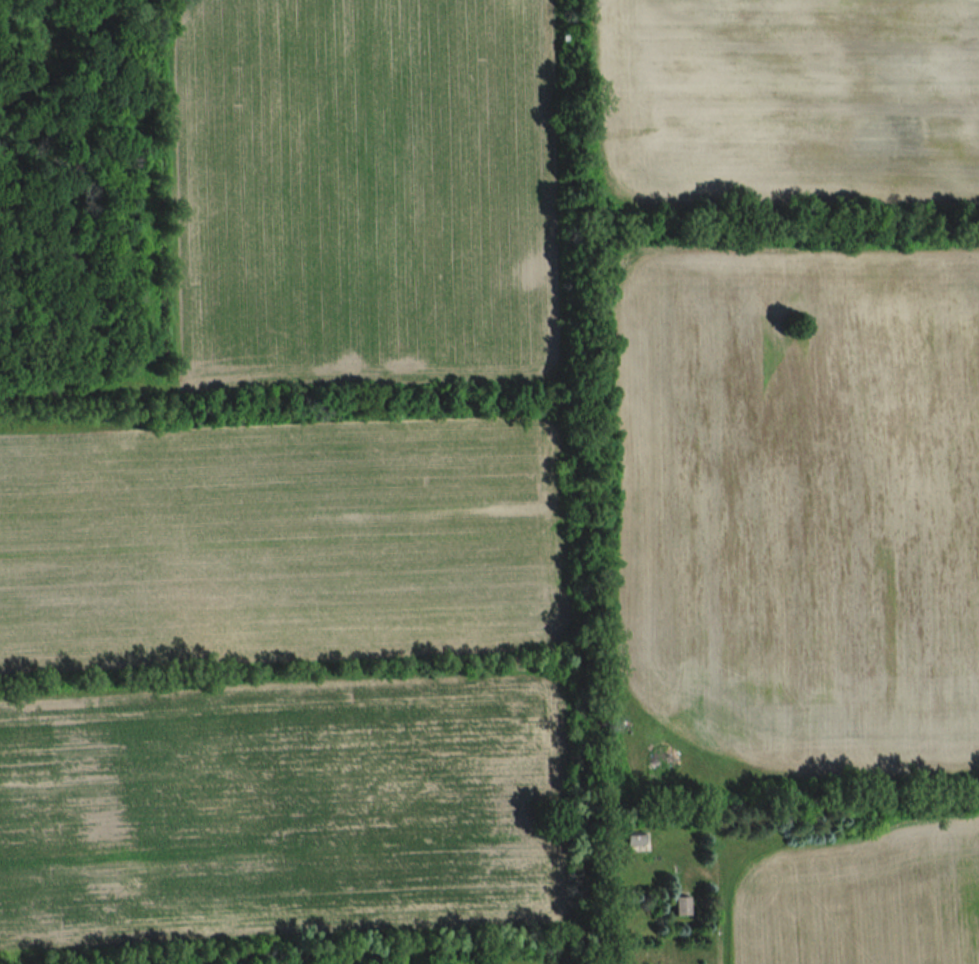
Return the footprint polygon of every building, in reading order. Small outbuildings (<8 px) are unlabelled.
[(643,835),(624,835),(624,845),(643,845),(643,835)] [(671,897),(671,916),(689,916),(689,897),(671,897)]
